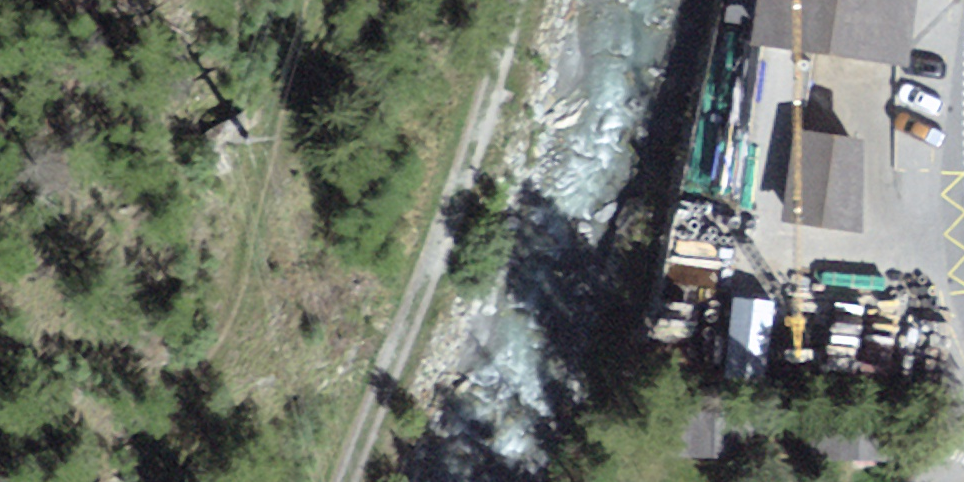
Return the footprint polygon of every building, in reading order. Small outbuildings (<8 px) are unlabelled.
[(760,39),(892,62),(903,0),(767,0),(760,39)] [(856,147),(794,140),(785,216),(846,224),(856,147)] [(765,369),(769,298),(735,297),(731,368),(765,369)] [(673,419),(673,454),(757,454),(757,419),(673,419)] [(904,424),(823,421),(821,456),(903,460),(904,424)]
